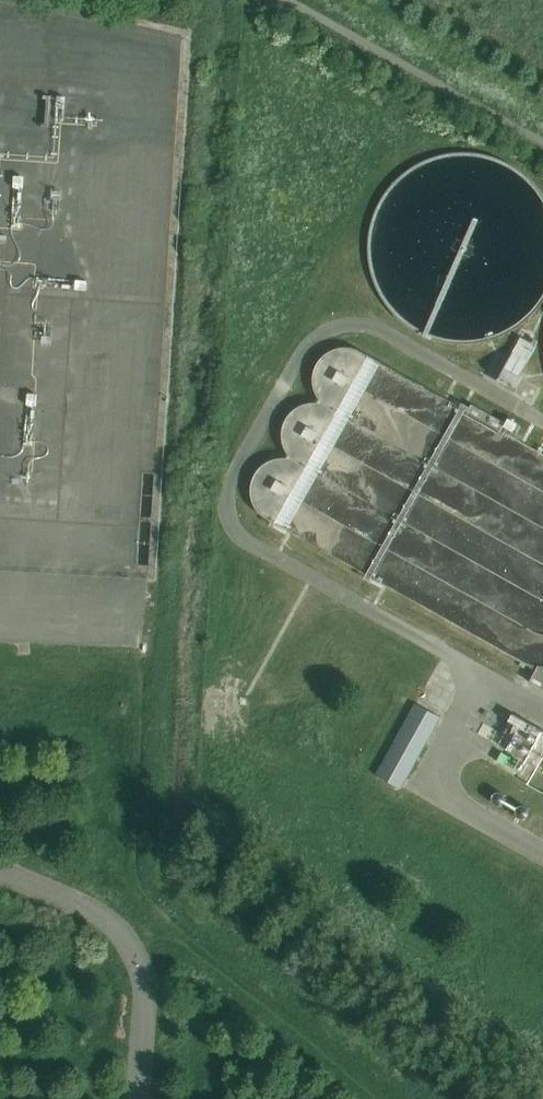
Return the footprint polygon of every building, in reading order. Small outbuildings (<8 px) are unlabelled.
[(537,347),(531,343),(521,337),(498,379),(514,388),(537,347)] [(401,789),(401,788),(441,717),(417,704),(377,776),(401,789)] [(507,750),(536,767),(542,755),(542,731),(513,714),(508,722),(519,728),(507,750)] [(508,796),(496,790),(489,802),(501,809),(508,796)] [(520,803),(513,815),(525,822),(532,810),(520,803)]
